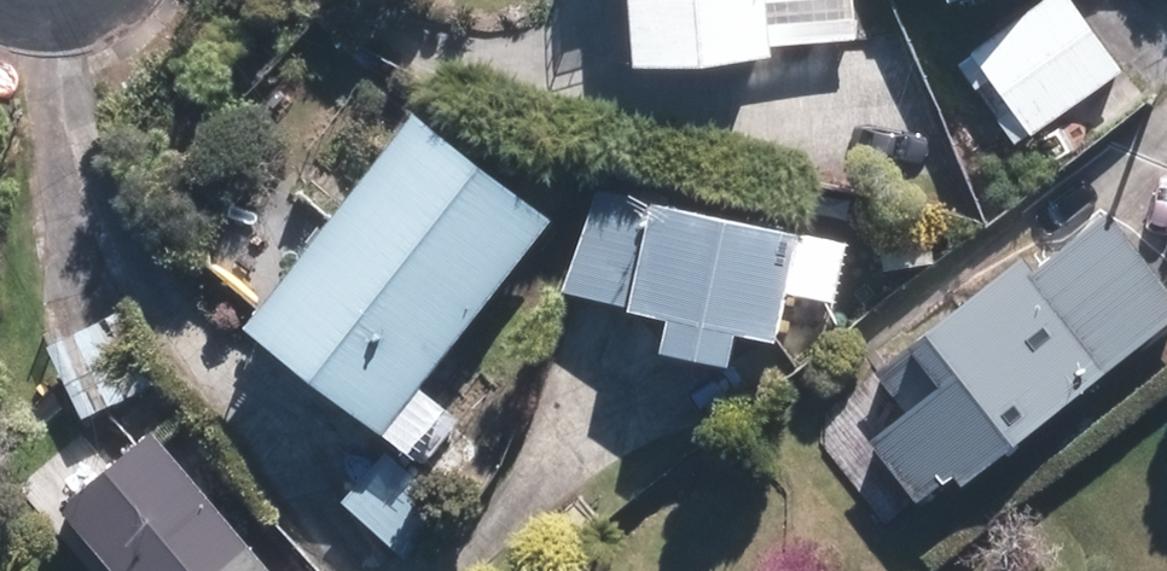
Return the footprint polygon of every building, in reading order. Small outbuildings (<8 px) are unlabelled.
[(626,65),(765,53),(760,0),(620,0),(626,65)] [(973,50),(1032,136),(1123,75),(1072,0),(1047,0),(973,50)] [(543,223),(406,117),(238,332),(374,438),(543,223)] [(801,241),(592,183),(561,293),(658,320),(649,353),(716,372),(726,337),(771,349),(801,241)] [(1166,325),(1166,297),(1094,206),(835,411),(922,520),(1166,325)] [(117,314),(47,349),(83,422),(154,388),(117,314)] [(152,436),(61,513),(110,570),(266,570),(152,436)] [(396,464),(358,505),(407,551),(446,510),(396,464)]
